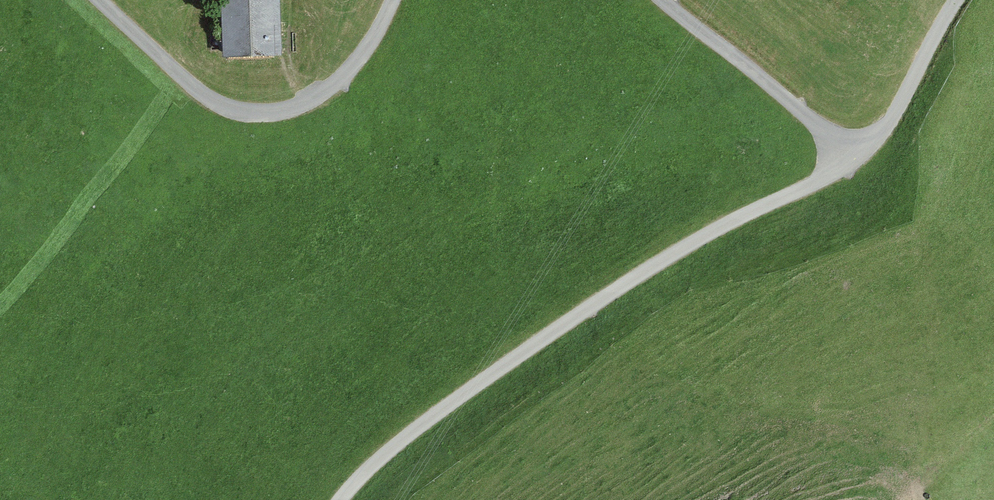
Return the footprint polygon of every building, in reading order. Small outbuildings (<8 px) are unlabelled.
[(224,54),(271,53),(270,0),(222,0),(224,54)]
